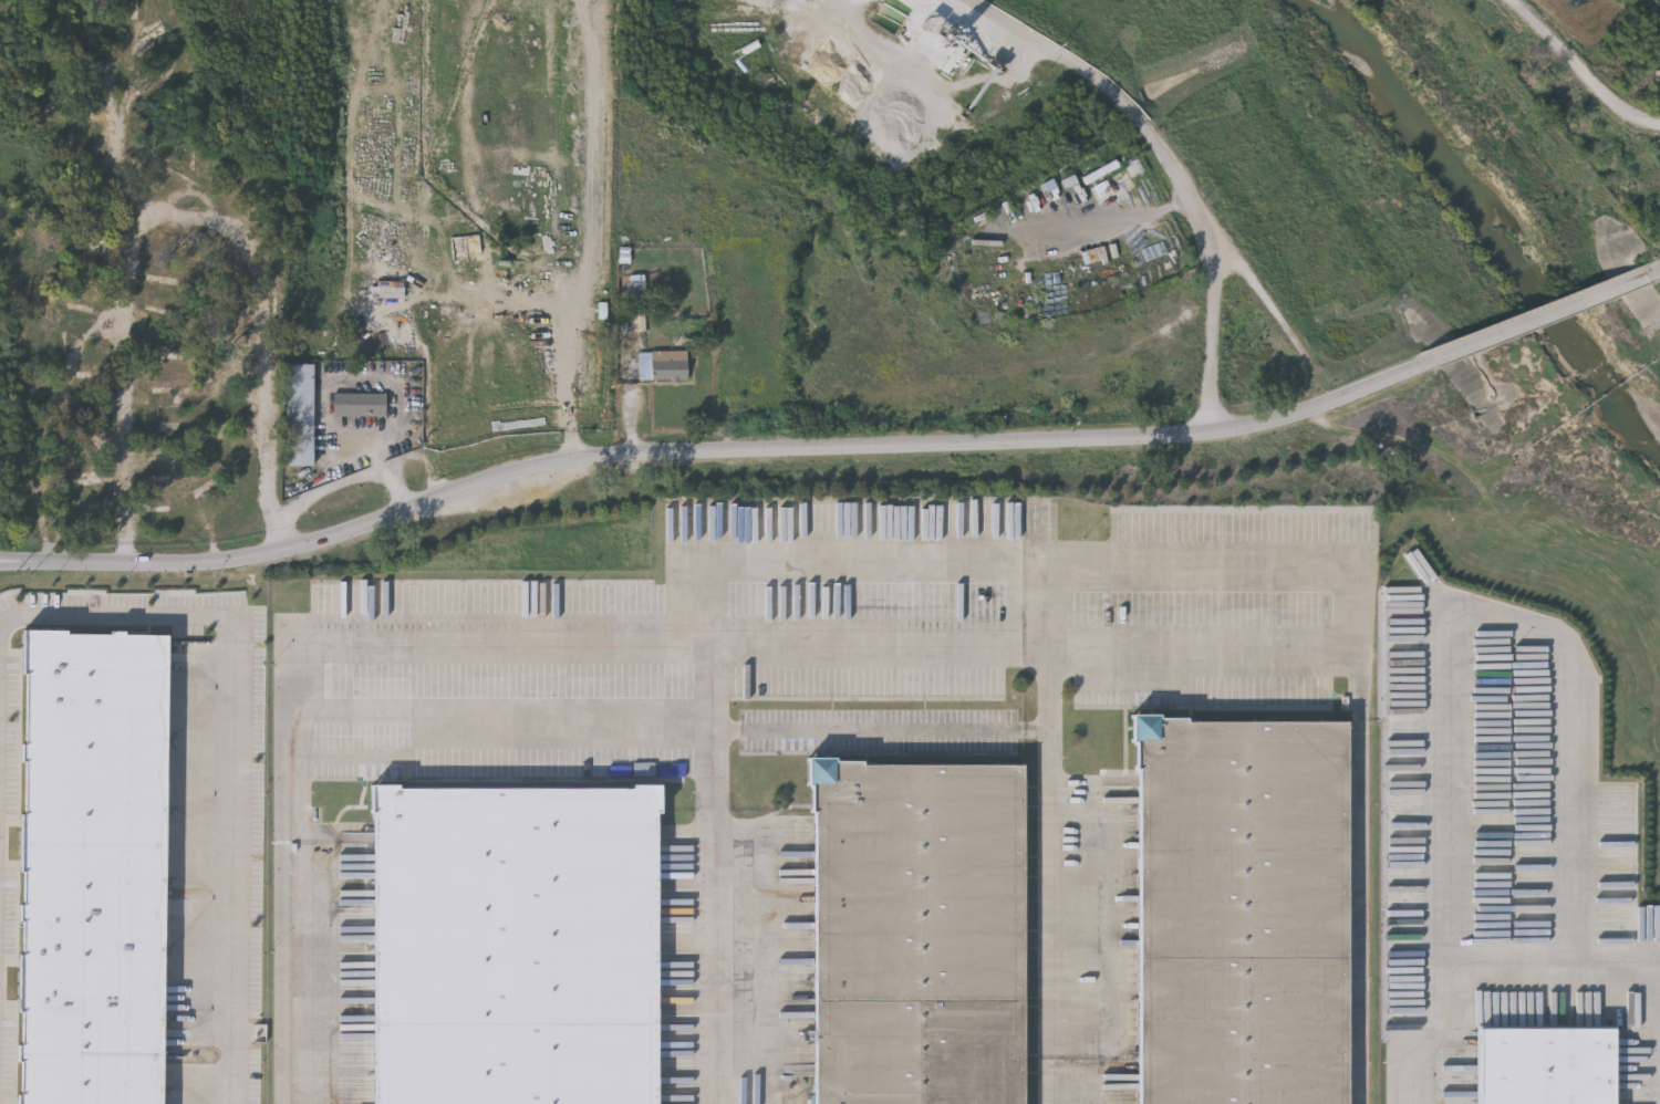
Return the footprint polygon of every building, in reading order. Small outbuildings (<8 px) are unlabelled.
[(181,54),(149,67),(143,50),(174,37),(181,54)] [(1120,170),(1116,163),(1083,180),(1087,187),(1120,170)] [(1077,187),(1075,180),(1062,183),(1064,190),(1077,187)] [(643,327),(629,327),(630,273),(618,273),(618,246),(633,247),(633,275),(643,275),(643,327)] [(639,351),(687,351),(687,379),(639,379),(639,351)] [(169,356),(169,367),(144,367),(144,356),(169,356)] [(312,364),(313,465),(286,466),(284,364),(312,364)] [(181,378),(181,392),(145,392),(145,378),(181,378)] [(385,415),(332,415),(332,394),(385,394),(385,415)] [(168,476),(168,467),(189,467),(189,481),(175,481),(175,485),(152,485),(152,476),(168,476)] [(180,490),(185,498),(226,475),(222,467),(180,490)] [(158,626),(158,1103),(23,1103),(22,626),(158,626)] [(1350,723),(1350,1103),(1139,1103),(1140,723),(1350,723)] [(1028,771),(1030,1103),(810,1103),(808,772),(1028,771)] [(661,795),(661,1103),(373,1103),(373,795),(661,795)] [(1611,1028),(1612,1103),(1477,1103),(1476,1028),(1611,1028)]
